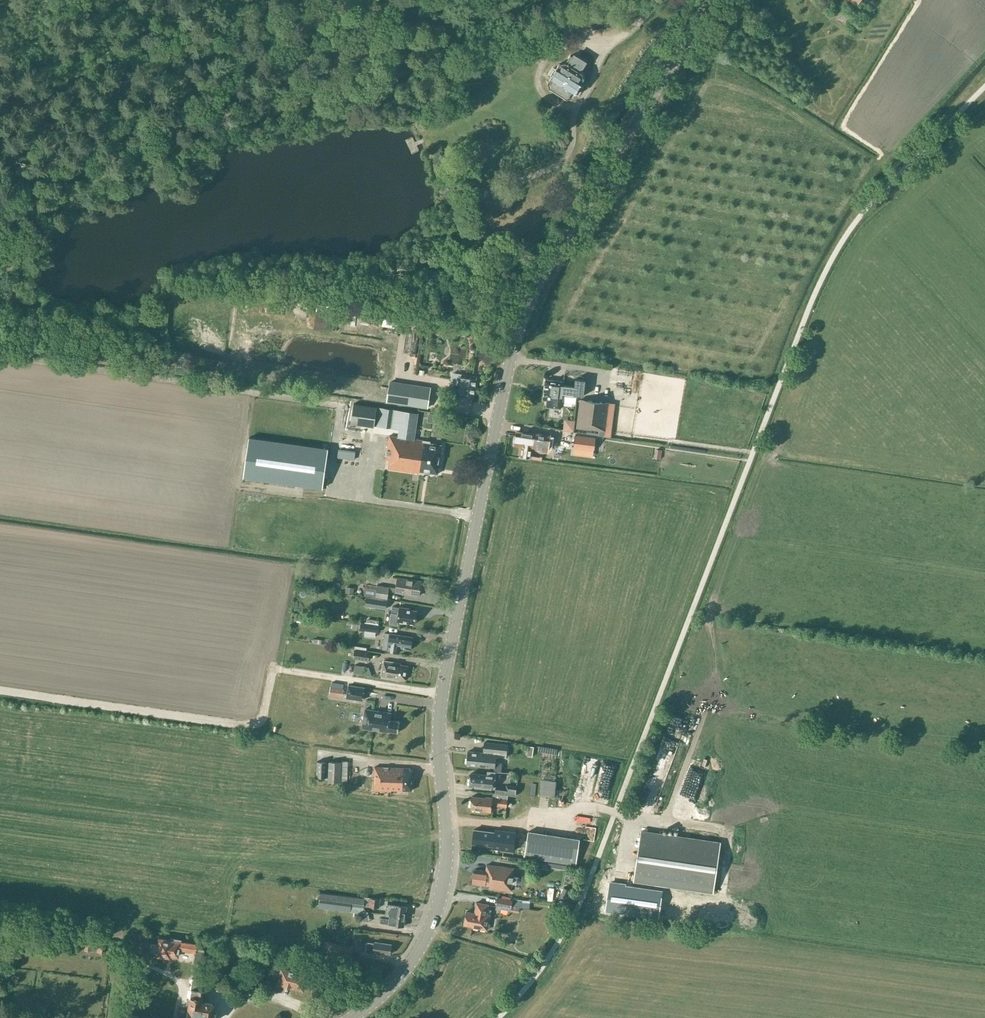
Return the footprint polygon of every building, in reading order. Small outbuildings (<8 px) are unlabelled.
[(587,62),(574,53),(567,63),(561,64),(549,82),(551,88),(566,98),(573,97),(584,79),(583,73),(580,71),(587,62)] [(338,306),(316,304),(316,311),(337,314),(338,306)] [(408,317),(403,353),(415,355),(420,318),(408,317)] [(399,373),(413,373),(414,358),(399,358),(399,373)] [(610,368),(611,363),(602,363),(601,378),(628,380),(628,369),(610,368)] [(477,376),(461,374),(459,385),(455,385),(454,394),(473,397),(477,376)] [(585,379),(575,378),(574,386),(563,385),(564,381),(545,379),(542,400),(546,400),(545,407),(561,409),(562,393),(583,395),(585,379)] [(430,387),(391,382),(388,401),(427,407),(430,387)] [(607,431),(610,402),(581,400),(578,429),(607,431)] [(438,474),(442,445),(430,443),(430,441),(414,439),(418,413),(354,403),(351,423),(375,427),(375,425),(400,428),(399,437),(390,435),(386,459),(389,460),(388,469),(419,473),(420,471),(438,474)] [(569,440),(571,431),(560,429),(559,438),(569,440)] [(532,447),(533,447),(534,442),(543,443),(543,444),(552,445),(553,436),(545,435),(545,434),(535,433),(535,434),(517,431),(516,437),(515,438),(514,441),(516,443),(515,445),(522,446),(520,455),(523,456),(523,458),(527,458),(528,457),(530,457),(532,447)] [(595,450),(596,438),(576,435),(574,448),(595,450)] [(328,447),(249,436),(243,477),(323,488),(328,447)] [(338,465),(357,466),(357,451),(360,451),(360,439),(339,438),(338,465)] [(605,449),(605,438),(596,438),(596,449),(605,449)] [(363,595),(388,599),(389,591),(419,596),(421,581),(398,577),(396,587),(377,585),(377,589),(364,587),(363,595)] [(387,600),(375,598),(374,607),(386,609),(387,600)] [(415,623),(417,611),(411,610),(411,609),(400,607),(393,606),(392,613),(399,614),(398,621),(415,623)] [(378,625),(366,623),(347,621),(347,628),(360,630),(378,633),(379,625),(378,625)] [(411,649),(413,637),(385,633),(382,649),(387,650),(399,652),(400,647),(411,649)] [(370,652),(354,649),(353,658),(369,661),(370,652)] [(406,679),(408,666),(401,665),(401,663),(384,660),(382,677),(398,680),(399,678),(406,679)] [(365,687),(348,685),(346,698),(363,701),(365,687)] [(362,728),(371,729),(388,732),(388,731),(398,732),(399,722),(390,720),(391,713),(365,709),(362,728)] [(485,742),(484,753),(468,751),(467,764),(494,767),(494,771),(501,772),(502,763),(495,762),(496,756),(507,757),(508,744),(485,742)] [(328,761),(317,761),(316,777),(327,777),(328,761)] [(342,763),(329,762),(328,781),(347,782),(348,761),(342,761),(342,763)] [(558,797),(571,797),(572,764),(559,764),(558,797)] [(592,801),(600,803),(610,766),(602,764),(592,801)] [(412,790),(412,770),(410,769),(411,768),(410,768),(375,767),(374,790),(392,791),(392,790),(412,790)] [(577,771),(576,800),(586,801),(587,772),(577,771)] [(488,777),(471,775),(470,788),(487,789),(487,782),(498,783),(499,774),(488,773),(488,777)] [(525,779),(519,804),(530,807),(536,782),(525,779)] [(557,782),(543,781),(542,795),(555,796),(557,782)] [(496,785),(495,793),(508,795),(508,794),(515,795),(517,785),(509,784),(509,787),(506,787),(496,785)] [(485,797),(472,796),(471,809),(484,810),(484,811),(491,812),(491,805),(506,807),(508,795),(495,793),(494,797),(492,797),(485,796),(485,797)] [(593,838),(593,827),(584,827),(584,837),(593,838)] [(502,833),(474,830),(473,843),(494,845),(494,841),(501,842),(500,850),(514,851),(516,832),(503,830),(502,833)] [(580,839),(528,831),(524,857),(576,865),(580,839)] [(661,834),(641,831),(634,879),(713,891),(720,844),(661,836),(661,834)] [(474,869),(473,883),(484,885),(484,887),(509,891),(512,868),(487,865),(487,871),(474,869)] [(610,883),(606,908),(658,916),(662,891),(610,883)] [(563,887),(559,899),(565,901),(570,890),(563,887)] [(370,897),(370,899),(320,893),(318,907),(363,913),(364,906),(379,908),(380,899),(370,897)] [(511,897),(502,895),(501,897),(497,897),(496,905),(511,908),(512,899),(510,899),(511,897)] [(386,914),(390,914),(405,916),(407,907),(392,905),(392,904),(387,904),(386,914)] [(465,929),(489,933),(491,918),(488,918),(490,908),(478,906),(476,917),(468,915),(465,929)] [(367,918),(374,920),(376,912),(369,910),(367,918)] [(404,926),(405,916),(390,914),(389,919),(381,918),(380,923),(389,924),(404,926)] [(77,950),(106,953),(107,940),(99,939),(98,946),(78,944),(77,950)] [(157,956),(157,957),(169,959),(170,957),(175,958),(178,959),(179,951),(194,954),(193,959),(202,960),(204,949),(195,948),(195,945),(180,943),(180,941),(171,940),(171,942),(159,940),(159,946),(152,945),(151,955),(157,956)] [(351,957),(352,946),(324,942),(323,953),(351,957)] [(379,955),(392,957),(394,947),(376,945),(376,946),(369,945),(367,956),(379,957),(379,955)] [(303,990),(307,974),(281,967),(277,983),(303,990)] [(213,1012),(211,1012),(212,1003),(203,1002),(204,991),(199,990),(201,980),(191,979),(188,999),(186,1000),(185,1005),(187,1007),(186,1017),(212,1017),(213,1012)]
